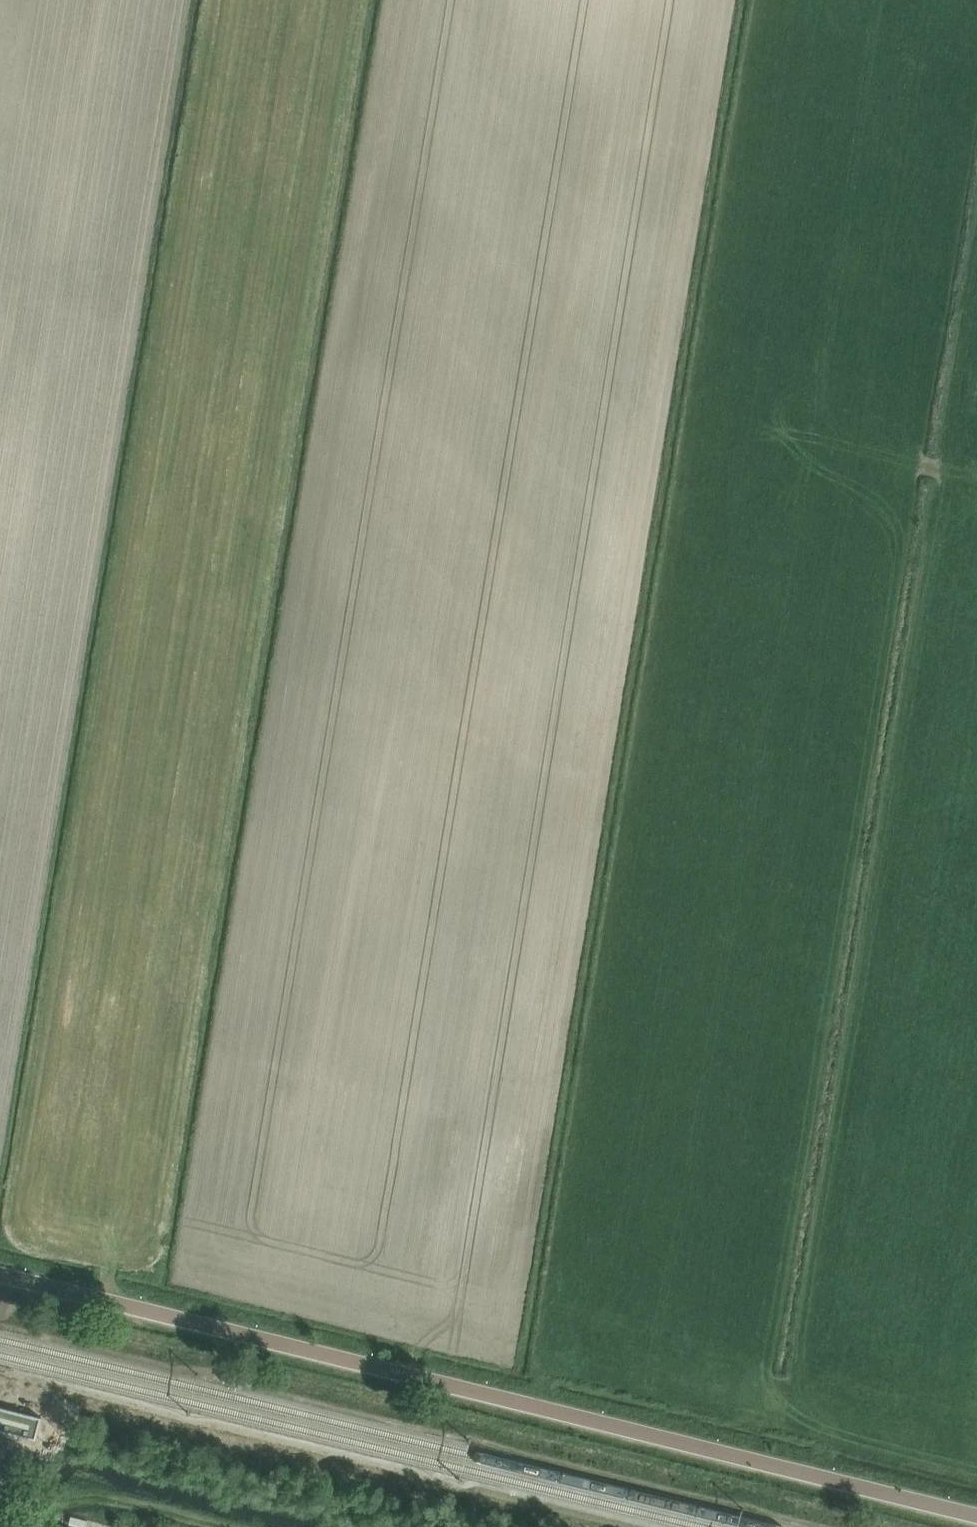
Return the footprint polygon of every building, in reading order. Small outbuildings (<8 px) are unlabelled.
[(35,1440),(36,1440),(42,1417),(41,1417),(0,1407),(0,1431),(35,1440)]
